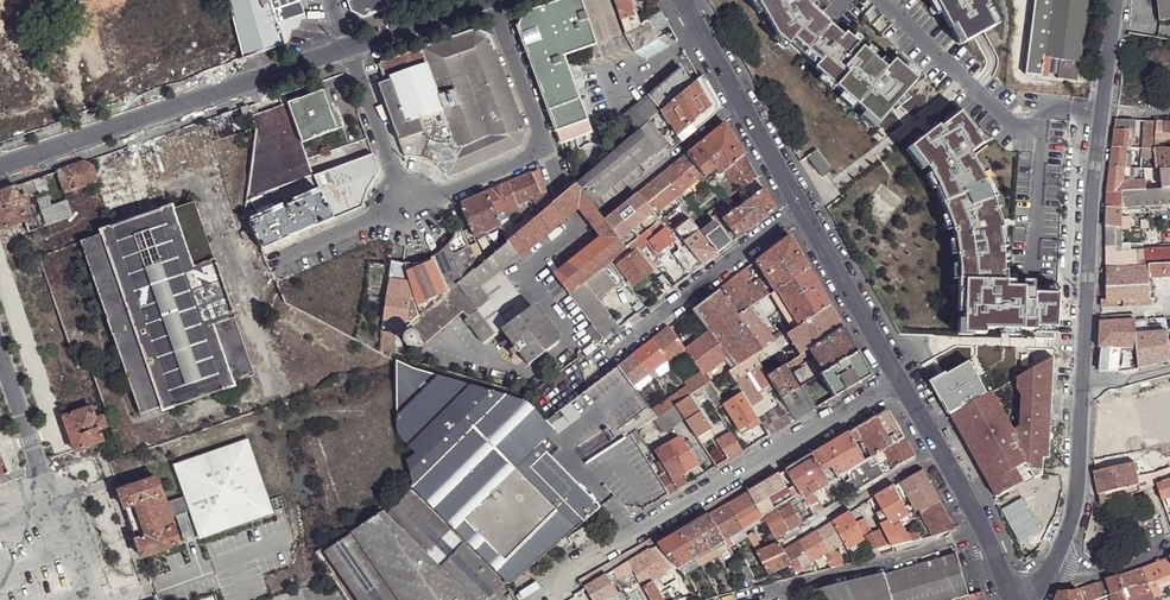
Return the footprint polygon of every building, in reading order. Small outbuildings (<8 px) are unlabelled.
[(243,57),(283,44),(276,22),(274,16),(268,0),(228,0),(243,57)] [(274,16),(301,7),(298,0),(268,0),(274,16)] [(350,11),(364,17),(385,9),(397,5),(403,3),(402,0),(346,0),(350,11)] [(586,119),(562,55),(594,44),(579,0),(558,0),(522,12),(517,25),(556,130),(586,119)] [(594,44),(619,35),(607,0),(579,0),(594,44)] [(624,32),(638,23),(634,13),(631,14),(627,0),(613,0),(624,32)] [(772,41),(784,53),(789,47),(882,131),(922,84),(893,59),(885,70),(816,7),(812,0),(751,0),(772,41)] [(1029,75),(1047,77),(1049,59),(1059,60),(1056,79),(1076,81),(1080,53),(1043,48),(1045,37),(1050,0),(1034,0),(1024,75),(1029,75)] [(1045,37),(1081,41),(1087,0),(1050,0),(1045,37)] [(1162,21),(1169,20),(1169,0),(1160,0),(1162,21)] [(274,16),(276,22),(297,14),(302,12),(301,7),(274,16)] [(276,22),(283,44),(288,43),(292,29),(298,27),(300,20),(304,19),(302,12),(297,14),(276,22)] [(658,38),(648,18),(638,23),(624,32),(623,32),(634,51),(658,38)] [(474,98),(508,87),(488,34),(475,28),(383,60),(390,80),(393,88),(399,103),(406,121),(442,109),(448,107),(474,98)] [(1043,48),(1080,53),(1081,41),(1045,37),(1043,48)] [(390,80),(383,60),(380,61),(379,63),(386,81),(390,80)] [(650,94),(663,109),(690,85),(687,81),(680,68),(650,94)] [(690,85),(663,109),(677,134),(707,108),(704,103),(710,98),(708,93),(699,78),(690,85)] [(393,88),(390,80),(386,81),(378,84),(380,93),(388,90),(393,88)] [(525,132),(508,87),(474,98),(487,135),(462,146),(449,143),(444,142),(436,164),(450,175),(519,145),(525,132)] [(330,88),(326,90),(331,106),(336,104),(330,88)] [(390,95),(394,105),(399,103),(393,88),(388,90),(390,95)] [(326,90),(252,117),(255,130),(254,136),(246,200),(250,199),(270,192),(272,191),(312,176),(300,144),(340,129),(334,113),(331,106),(326,90)] [(380,93),(383,98),(390,95),(388,90),(380,93)] [(624,117),(636,131),(663,109),(650,94),(624,117)] [(383,98),(386,108),(394,105),(390,95),(383,98)] [(487,135),(474,98),(448,107),(453,122),(458,135),(451,138),(448,139),(449,143),(462,146),(487,135)] [(413,155),(416,156),(417,151),(411,136),(406,121),(399,103),(394,105),(386,108),(404,156),(407,155),(410,155),(413,155)] [(248,106),(241,108),(243,116),(251,114),(248,106)] [(453,122),(448,107),(442,109),(448,124),(453,122)] [(677,134),(681,141),(712,116),(707,108),(677,134)] [(411,136),(435,128),(446,124),(448,124),(442,109),(406,121),(411,136)] [(609,155),(630,183),(681,141),(677,134),(663,109),(636,131),(609,155)] [(339,111),(334,113),(340,129),(345,127),(339,111)] [(251,115),(238,119),(244,139),(254,136),(255,130),(252,117),(251,115)] [(556,130),(560,143),(591,131),(586,119),(556,130)] [(965,119),(911,156),(938,191),(957,239),(961,287),(968,288),(966,336),(1055,339),(1057,292),(1007,289),(1005,236),(986,191),(991,189),(973,161),(989,149),(965,119)] [(1117,121),(1116,130),(1131,131),(1132,121),(1117,121)] [(458,135),(453,122),(448,124),(446,124),(451,138),(458,135)] [(1145,137),(1157,139),(1158,123),(1146,122),(1145,137)] [(719,174),(723,171),(743,154),(736,142),(725,124),(725,123),(723,123),(686,154),(704,174),(706,176),(712,170),(715,168),(719,173),(719,174)] [(1158,123),(1157,139),(1166,139),(1166,133),(1167,123),(1158,123)] [(416,156),(422,157),(432,135),(435,128),(411,136),(417,151),(416,156)] [(1116,130),(1114,147),(1129,148),(1131,131),(1116,130)] [(435,163),(436,164),(444,142),(445,141),(432,135),(422,157),(429,160),(435,163)] [(1158,151),(1160,151),(1168,151),(1168,140),(1166,139),(1157,139),(1156,151),(1158,151)] [(1114,147),(1111,168),(1126,168),(1129,148),(1114,147)] [(1169,169),(1169,151),(1168,151),(1160,151),(1160,154),(1162,169),(1163,170),(1169,169)] [(321,191),(333,218),(362,205),(368,190),(380,173),(371,154),(314,176),(321,191)] [(704,174),(686,154),(674,164),(691,184),(704,174)] [(723,171),(738,190),(756,176),(750,167),(743,154),(723,171)] [(576,183),(575,184),(596,211),(597,211),(630,183),(609,155),(576,183)] [(83,163),(58,172),(65,193),(98,183),(97,182),(93,168),(83,163)] [(662,174),(679,195),(691,184),(674,164),(662,174)] [(1111,168),(1109,193),(1122,192),(1125,183),(1126,168),(1111,168)] [(537,186),(544,183),(538,169),(531,173),(537,186)] [(715,177),(730,196),(738,190),(723,171),(719,174),(715,177)] [(531,198),(540,193),(537,186),(531,173),(507,183),(516,204),(531,198)] [(662,174),(638,194),(654,215),(657,213),(676,196),(679,195),(662,174)] [(0,192),(0,230),(26,220),(29,232),(40,228),(29,196),(38,193),(39,195),(49,191),(47,185),(50,184),(47,176),(0,192)] [(701,181),(704,185),(709,181),(706,176),(701,181)] [(1125,183),(1122,192),(1146,191),(1145,181),(1125,183)] [(1145,181),(1146,191),(1158,190),(1158,181),(1145,181)] [(495,213),(516,204),(507,183),(485,192),(495,213)] [(575,184),(551,203),(551,204),(539,214),(525,226),(525,225),(507,241),(520,256),(579,206),(601,236),(555,273),(555,275),(569,294),(585,282),(602,268),(610,262),(610,260),(625,248),(605,221),(597,211),(596,211),(575,184)] [(723,219),(737,237),(774,209),(769,200),(762,188),(723,219)] [(551,204),(551,203),(546,190),(540,193),(531,198),(537,210),(539,214),(551,204)] [(1107,207),(1122,207),(1169,205),(1169,190),(1158,190),(1146,191),(1122,192),(1109,193),(1107,207)] [(257,218),(250,221),(262,248),(263,248),(333,218),(321,191),(310,195),(309,192),(301,196),(302,199),(279,208),(275,210),(273,204),(255,211),(257,218)] [(279,208),(272,191),(270,192),(250,199),(255,211),(273,204),(275,210),(279,208)] [(474,236),(500,225),(500,224),(497,219),(495,213),(485,192),(461,203),(461,210),(474,236)] [(638,194),(605,221),(625,248),(627,247),(634,241),(643,234),(659,222),(654,215),(638,194)] [(48,198),(38,201),(47,225),(72,216),(66,201),(51,206),(48,198)] [(679,205),(689,217),(694,224),(699,220),(685,201),(684,202),(682,203),(679,205)] [(81,242),(108,321),(107,321),(112,336),(114,335),(141,414),(162,407),(163,411),(174,407),(174,408),(224,392),(223,390),(234,387),(233,383),(254,375),(233,319),(235,318),(233,313),(234,313),(217,265),(216,265),(214,259),(213,259),(194,203),(173,210),(171,207),(161,211),(159,210),(111,226),(111,228),(100,231),(101,235),(81,242)] [(1107,207),(1107,229),(1124,228),(1123,211),(1122,207),(1107,207)] [(525,226),(539,214),(537,210),(523,219),(525,225),(525,226)] [(689,217),(675,228),(680,235),(684,240),(699,229),(694,224),(689,217)] [(719,227),(730,242),(737,237),(723,219),(717,224),(719,227)] [(0,230),(0,234),(2,241),(29,232),(26,220),(0,230)] [(715,221),(701,232),(705,237),(719,227),(717,224),(715,221)] [(659,222),(643,234),(648,240),(664,228),(661,224),(659,222)] [(431,257),(447,291),(478,265),(476,259),(459,223),(457,230),(454,236),(451,242),(446,247),(441,252),(436,255),(431,257)] [(705,237),(717,253),(730,242),(719,227),(705,237)] [(664,228),(648,240),(648,241),(658,253),(672,241),(674,240),(664,228)] [(1107,229),(1108,243),(1124,242),(1124,228),(1107,229)] [(684,240),(702,264),(717,253),(705,237),(701,232),(699,229),(684,240)] [(250,230),(241,234),(244,242),(249,239),(248,235),(251,233),(250,230)] [(643,234),(634,241),(640,248),(646,243),(648,241),(648,240),(643,234)] [(672,241),(677,246),(684,240),(680,235),(674,240),(672,241)] [(776,289),(808,268),(801,255),(790,235),(755,261),(771,286),(773,290),(776,289)] [(678,259),(689,274),(702,264),(684,240),(677,246),(678,259)] [(411,321),(409,323),(426,344),(455,319),(462,313),(466,319),(489,300),(479,287),(501,270),(520,256),(507,241),(485,259),(478,265),(447,291),(419,314),(411,321)] [(634,241),(627,247),(631,252),(634,249),(639,255),(643,252),(640,248),(634,241)] [(648,241),(646,243),(656,255),(658,253),(648,241)] [(1108,243),(1108,251),(1124,251),(1124,242),(1108,243)] [(634,249),(631,252),(616,264),(633,285),(651,270),(639,255),(634,249)] [(1169,264),(1169,249),(1138,251),(1138,266),(1150,265),(1169,264)] [(1108,267),(1130,267),(1138,266),(1138,251),(1132,251),(1124,251),(1108,251),(1108,267)] [(476,259),(478,265),(485,259),(482,254),(476,259)] [(416,261),(404,262),(411,288),(414,299),(419,314),(447,291),(431,257),(428,258),(416,261)] [(404,262),(392,259),(387,295),(403,297),(404,288),(411,288),(404,262)] [(757,272),(752,263),(747,267),(752,276),(757,273),(757,272)] [(1150,265),(1151,278),(1169,277),(1169,264),(1150,265)] [(1151,278),(1150,265),(1138,266),(1130,267),(1129,273),(1107,274),(1107,300),(1120,300),(1153,298),(1151,278)] [(745,280),(752,276),(747,267),(740,272),(745,280)] [(616,286),(602,268),(585,282),(598,299),(616,286)] [(804,322),(829,305),(818,286),(808,268),(776,289),(798,324),(804,322)] [(479,287),(489,300),(507,323),(530,306),(501,270),(479,287)] [(719,289),(726,299),(748,284),(745,280),(740,272),(719,289)] [(654,281),(664,293),(672,287),(662,275),(654,281)] [(726,299),(737,314),(749,306),(752,304),(768,294),(765,289),(759,281),(757,278),(755,280),(752,282),(748,284),(726,299)] [(601,334),(604,338),(619,327),(598,299),(585,282),(569,294),(593,324),(601,334)] [(727,355),(735,365),(753,353),(761,347),(737,314),(726,299),(719,289),(692,309),(709,331),(727,355)] [(387,295),(384,318),(406,321),(406,320),(409,298),(403,297),(387,295)] [(406,320),(411,321),(419,314),(414,299),(409,298),(406,320)] [(489,300),(466,319),(465,320),(483,344),(501,329),(500,328),(507,323),(489,300)] [(500,328),(501,329),(511,342),(518,351),(527,364),(559,341),(532,305),(530,306),(507,323),(500,328)] [(818,343),(842,328),(836,318),(829,305),(804,322),(798,324),(794,327),(774,340),(761,347),(753,353),(759,364),(767,375),(783,365),(785,364),(809,349),(818,343)] [(737,314),(761,347),(774,340),(771,336),(751,309),(749,306),(737,314)] [(1134,349),(1138,349),(1137,333),(1137,321),(1111,321),(1101,322),(1100,348),(1104,348),(1122,349),(1134,349)] [(771,336),(774,340),(794,327),(791,323),(771,336)] [(593,340),(601,334),(593,324),(585,330),(593,340)] [(686,349),(685,348),(669,326),(652,339),(667,359),(669,362),(683,351),(686,349)] [(823,372),(856,352),(850,342),(842,328),(818,343),(809,349),(810,352),(814,359),(823,372)] [(701,370),(703,372),(727,355),(709,331),(685,348),(686,349),(689,354),(694,361),(701,370)] [(391,357),(394,351),(394,337),(396,334),(381,332),(379,351),(391,357)] [(1169,332),(1163,333),(1137,333),(1138,349),(1139,370),(1169,363),(1169,340),(1169,332)] [(652,339),(633,353),(648,373),(667,359),(652,339)] [(512,356),(518,351),(511,342),(505,346),(512,356)] [(1119,373),(1122,349),(1104,348),(1102,372),(1119,373)] [(809,349),(785,364),(787,367),(810,352),(809,349)] [(829,390),(833,397),(869,376),(864,366),(856,352),(823,372),(819,374),(829,390)] [(633,353),(618,365),(633,384),(645,376),(648,373),(633,353)] [(727,370),(737,386),(742,383),(739,377),(759,364),(753,353),(735,365),(727,370)] [(1054,357),(956,412),(997,487),(999,491),(1040,471),(1042,457),(1048,456),(1054,357)] [(793,372),(800,385),(801,385),(819,374),(823,372),(814,359),(793,372)] [(78,368),(89,365),(87,360),(76,363),(78,368)] [(694,375),(701,370),(694,361),(687,366),(694,375)] [(411,371),(394,363),(394,402),(395,434),(410,453),(403,460),(408,486),(408,491),(487,566),(507,583),(532,565),(598,509),(538,446),(553,431),(523,404),(468,386),(411,371)] [(673,366),(682,379),(685,377),(675,364),(673,366)] [(767,375),(780,397),(797,387),(783,365),(767,375)] [(686,385),(692,393),(694,392),(701,387),(709,381),(703,372),(701,370),(694,375),(684,381),(686,385)] [(645,376),(633,384),(637,389),(648,380),(645,376)] [(709,381),(701,387),(704,391),(712,385),(709,381)] [(1137,388),(1142,409),(1169,403),(1169,381),(1137,388)] [(675,404),(689,395),(692,393),(686,385),(667,397),(673,405),(675,404)] [(793,418),(814,406),(811,401),(801,385),(800,385),(797,387),(780,397),(793,418)] [(694,392),(696,395),(697,397),(704,392),(704,391),(701,387),(694,392)] [(814,406),(815,408),(833,397),(829,390),(811,401),(814,406)] [(741,392),(723,404),(739,428),(746,423),(757,417),(744,397),(741,392)] [(744,397),(757,417),(758,418),(763,415),(749,393),(744,397)] [(684,417),(697,437),(710,428),(691,398),(689,395),(675,404),(684,417)] [(652,407),(657,414),(658,415),(673,405),(667,397),(652,407)] [(663,431),(684,417),(675,404),(673,405),(658,415),(657,414),(653,417),(663,431)] [(761,422),(769,435),(790,423),(779,405),(763,415),(758,418),(761,422)] [(102,441),(104,441),(99,429),(107,427),(103,417),(96,419),(92,407),(64,417),(75,451),(102,441)] [(884,451),(904,438),(900,431),(891,415),(883,413),(849,432),(855,443),(862,439),(872,457),(873,456),(884,451)] [(750,429),(761,422),(758,418),(757,417),(746,423),(750,429)] [(1162,453),(1169,451),(1169,429),(1157,432),(1162,453)] [(727,459),(742,451),(729,432),(716,441),(727,459)] [(831,443),(813,454),(823,472),(832,467),(838,477),(840,475),(846,472),(864,461),(855,443),(849,432),(831,443)] [(668,443),(686,472),(698,463),(689,450),(685,443),(679,436),(668,443)] [(651,451),(643,437),(638,441),(647,455),(651,451)] [(888,458),(894,468),(915,456),(913,453),(904,438),(884,451),(888,458)] [(686,439),(685,443),(689,450),(693,447),(695,446),(686,439)] [(187,496),(166,503),(171,519),(192,511),(201,536),(271,511),(246,441),(176,466),(187,496)] [(674,479),(682,474),(686,472),(668,443),(656,450),(664,465),(667,469),(673,479),(674,479)] [(877,463),(877,464),(888,458),(884,451),(873,456),(877,463)] [(786,470),(800,492),(804,497),(810,493),(821,487),(824,485),(827,483),(829,482),(823,472),(813,454),(786,470)] [(877,464),(883,475),(894,468),(888,458),(877,464)] [(852,493),(883,475),(877,464),(877,463),(872,466),(868,459),(864,461),(846,472),(850,479),(845,482),(852,493)] [(1096,475),(1099,494),(1138,487),(1135,463),(1129,464),(1096,470),(1096,475)] [(656,469),(659,474),(667,469),(664,465),(656,469)] [(1154,473),(1158,483),(1169,479),(1169,476),(1167,468),(1154,473)] [(659,474),(669,493),(676,489),(671,480),(673,479),(667,469),(659,474)] [(921,513),(940,502),(937,497),(933,489),(922,470),(900,484),(917,511),(919,509),(921,513)] [(749,491),(760,510),(771,503),(790,492),(779,473),(749,491)] [(1144,478),(1147,487),(1156,484),(1158,483),(1154,473),(1144,478)] [(676,489),(687,483),(682,474),(674,479),(673,479),(671,480),(676,489)] [(157,478),(119,491),(142,557),(180,544),(171,519),(166,503),(157,478)] [(1159,495),(1162,501),(1169,498),(1169,479),(1158,483),(1156,484),(1159,495)] [(1144,500),(1151,498),(1159,495),(1156,484),(1147,487),(1140,490),(1144,500)] [(901,499),(895,486),(874,497),(882,511),(876,514),(892,545),(921,539),(901,500),(901,499)] [(1099,494),(1100,503),(1100,505),(1138,491),(1138,487),(1099,494)] [(743,528),(763,517),(762,514),(760,510),(749,491),(728,503),(743,528)] [(800,492),(794,496),(797,501),(804,497),(800,492)] [(804,497),(814,515),(821,511),(810,493),(804,497)] [(405,494),(398,500),(383,516),(440,570),(461,547),(405,494)] [(1151,498),(1154,505),(1162,503),(1162,501),(1159,495),(1151,498)] [(279,496),(271,498),(275,510),(283,507),(279,496)] [(398,500),(394,496),(379,507),(383,516),(398,500)] [(790,504),(801,523),(814,515),(804,497),(797,501),(790,504)] [(908,513),(911,512),(912,512),(904,498),(901,499),(901,500),(908,513)] [(1162,503),(1164,506),(1169,504),(1169,498),(1162,501),(1162,503)] [(933,536),(955,530),(940,502),(921,513),(933,536)] [(739,530),(743,528),(728,503),(709,514),(724,539),(739,530)] [(762,514),(765,512),(774,508),(771,503),(760,510),(762,514)] [(1163,537),(1169,534),(1169,524),(1167,516),(1164,506),(1162,503),(1154,505),(1152,505),(1163,537)] [(778,512),(789,530),(801,523),(790,504),(778,512)] [(379,507),(344,533),(347,536),(392,599),(472,599),(440,570),(383,516),(379,507)] [(864,540),(863,538),(861,534),(859,530),(854,521),(850,511),(833,521),(844,542),(848,549),(864,540)] [(775,537),(789,530),(778,512),(765,519),(775,537)] [(908,513),(921,539),(924,538),(911,512),(908,513)] [(724,539),(709,514),(681,530),(696,557),(724,541),(724,539)] [(861,518),(854,521),(859,530),(863,528),(865,527),(861,518)] [(828,552),(834,549),(844,542),(833,521),(816,531),(828,552)] [(573,542),(577,548),(599,535),(592,524),(570,536),(570,537),(573,542)] [(867,547),(869,551),(888,544),(880,529),(863,538),(864,540),(867,547)] [(663,549),(678,568),(696,557),(681,530),(660,543),(663,549)] [(823,554),(828,552),(816,531),(799,541),(806,553),(811,562),(823,554)] [(347,536),(346,537),(332,547),(322,554),(354,599),(392,599),(347,536)] [(848,549),(851,555),(867,547),(864,540),(848,549)] [(791,566),(794,570),(803,568),(797,558),(806,553),(799,541),(782,551),(790,564),(791,566)] [(757,553),(768,573),(790,564),(782,551),(780,547),(779,543),(757,553)] [(662,557),(654,546),(649,549),(657,561),(662,557)] [(461,547),(440,570),(472,599),(487,599),(488,599),(493,594),(496,591),(501,585),(461,547)] [(643,587),(652,582),(666,572),(660,564),(657,561),(649,549),(628,561),(633,569),(643,587)] [(834,566),(842,565),(834,549),(828,552),(833,561),(834,566)] [(830,567),(834,566),(833,561),(828,552),(823,554),(826,560),(830,567)] [(970,596),(962,570),(957,553),(885,575),(892,599),(957,599),(970,596)] [(813,567),(826,560),(823,554),(811,562),(813,566),(813,567)] [(1151,591),(1159,587),(1169,583),(1169,555),(1141,568),(1151,591)] [(622,576),(633,569),(628,561),(618,567),(622,576)] [(660,564),(666,572),(670,568),(665,561),(660,564)] [(1129,599),(1136,599),(1152,595),(1151,591),(1141,568),(1119,575),(1129,599)] [(739,584),(747,582),(742,573),(736,576),(739,584)] [(885,575),(884,573),(808,594),(810,599),(892,599),(885,575)] [(585,587),(593,599),(607,599),(618,593),(607,574),(585,587)] [(702,599),(700,594),(693,580),(682,575),(694,595),(696,599),(697,599),(702,599)] [(1119,575),(1107,579),(1112,593),(1115,599),(1129,599),(1119,575)] [(1103,596),(1112,593),(1107,579),(1098,581),(1103,596)] [(1098,581),(1082,587),(1087,599),(1093,599),(1103,596),(1098,581)] [(652,582),(643,587),(651,599),(662,599),(652,582)] [(1056,599),(1083,599),(1078,588),(1070,591),(1059,591),(1056,599)] [(496,591),(493,594),(496,597),(493,599),(503,599),(496,591)]
